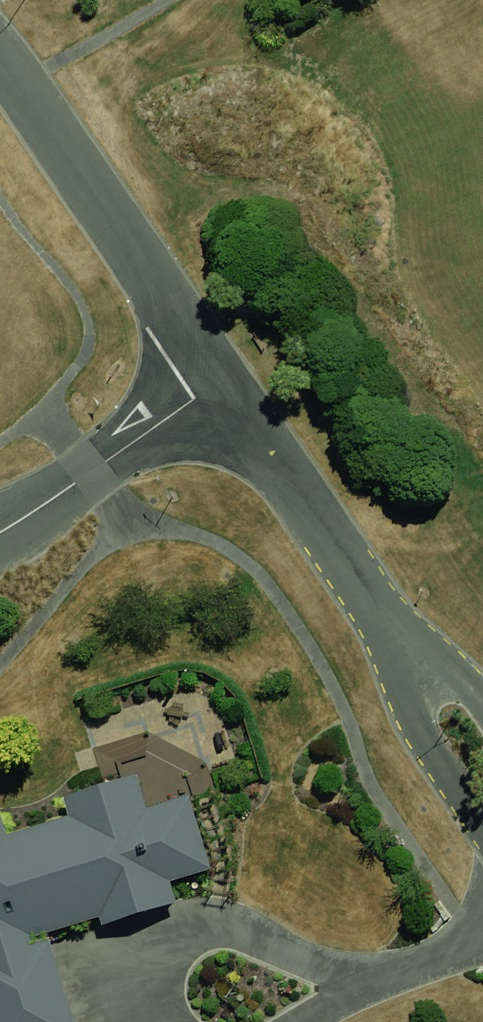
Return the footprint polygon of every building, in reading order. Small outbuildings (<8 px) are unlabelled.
[(0,829),(0,1021),(64,1021),(46,947),(181,914),(174,884),(206,876),(186,797),(150,806),(142,774),(94,786),(98,805),(0,829)]
